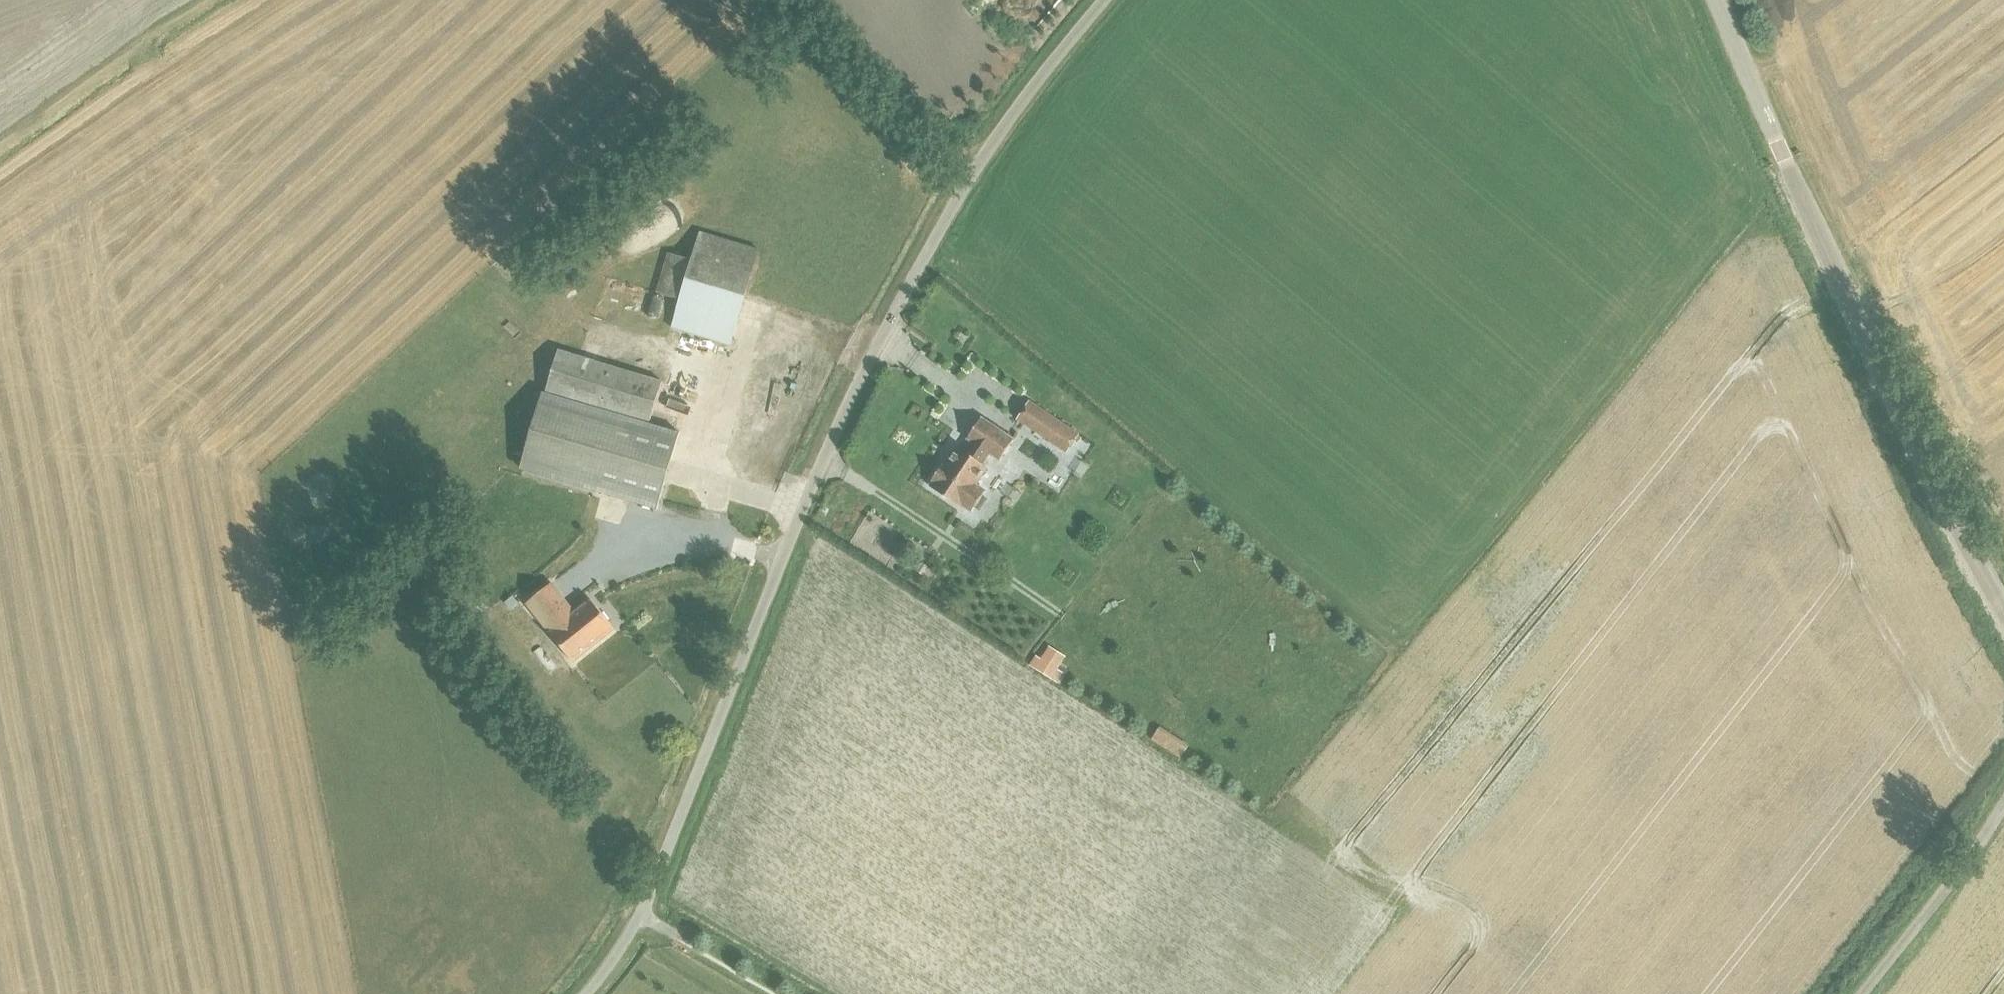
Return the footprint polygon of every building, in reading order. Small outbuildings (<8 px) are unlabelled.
[(730,343),(758,247),(700,230),(692,258),(669,251),(657,291),(680,298),(672,325),(730,343)] [(546,391),(650,421),(662,380),(558,348),(546,391)] [(650,421),(546,391),(523,468),(657,507),(679,431),(649,422),(650,421)] [(1028,401),(1017,418),(1051,440),(1062,423),(1028,401)] [(946,465),(932,486),(934,487),(932,489),(960,507),(962,505),(972,512),(985,491),(975,485),(987,467),(982,464),(989,454),(1000,461),(1013,440),(983,420),(969,440),(974,444),(967,454),(959,449),(947,466),(946,465)] [(614,629),(591,600),(575,613),(551,583),(526,604),(573,662),(614,629)] [(513,596),(505,603),(510,609),(518,602),(513,596)] [(1036,655),(1030,665),(1056,682),(1063,672),(1057,668),(1062,662),(1046,652),(1042,659),(1036,655)]
